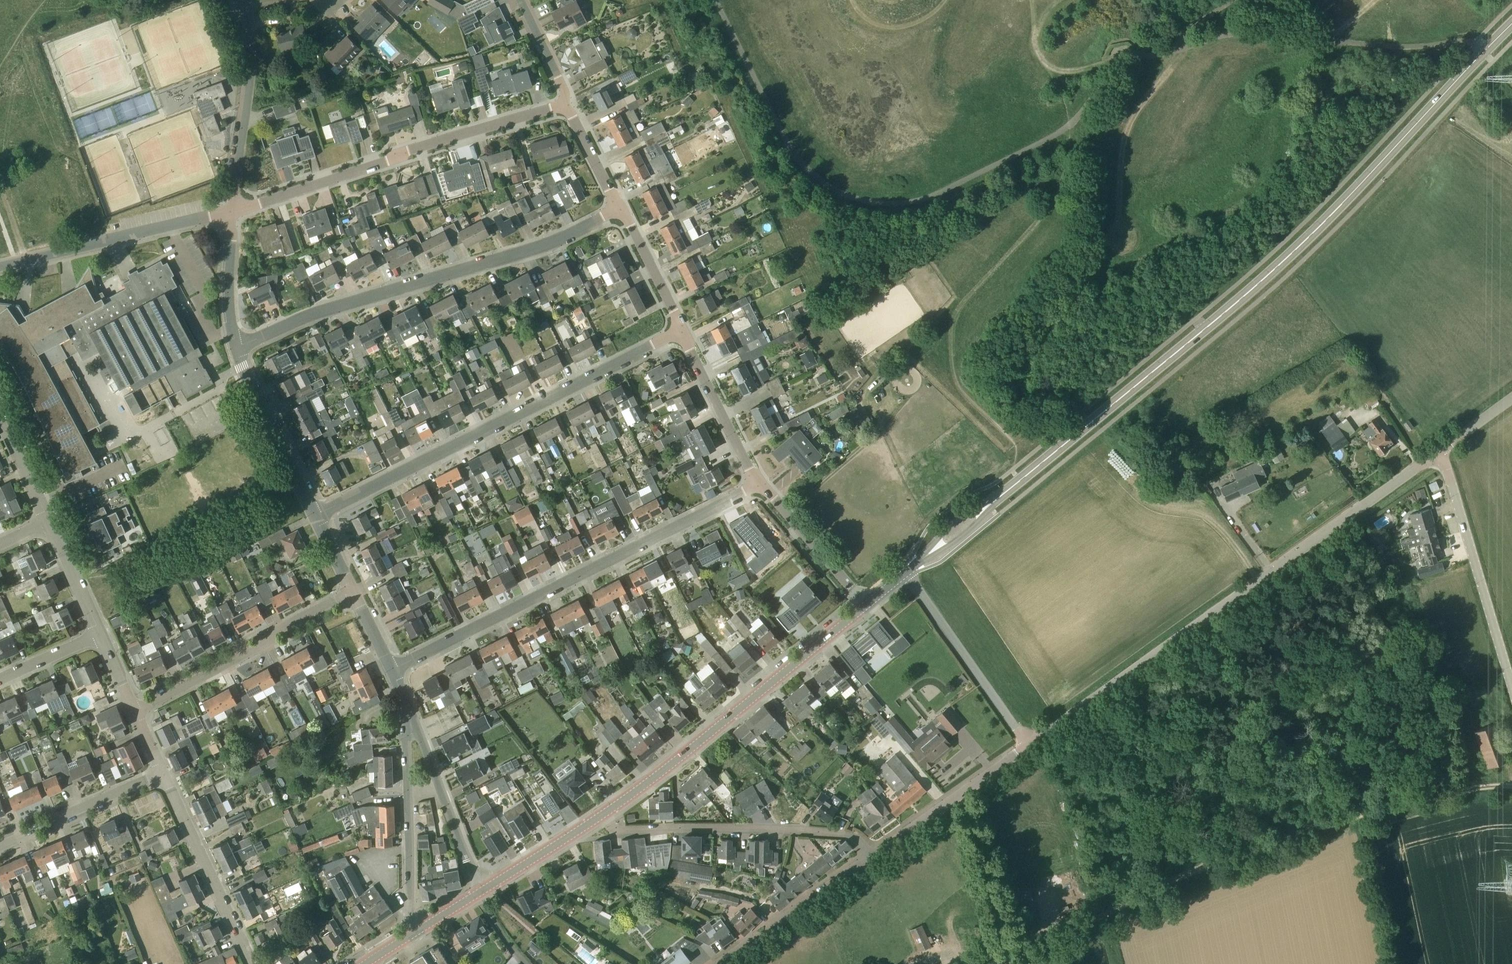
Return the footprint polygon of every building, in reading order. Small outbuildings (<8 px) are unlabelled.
[(397,12),(406,3),(410,7),(417,0),(384,0),(397,12)] [(452,0),(440,0),(436,7),(448,14),(455,2),(452,0)] [(574,1),(574,0),(561,0),(560,8),(552,13),(560,28),(575,20),(578,25),(587,21),(576,0),(575,0),(574,1)] [(455,2),(448,14),(458,19),(468,14),(464,5),(456,1),(455,2)] [(385,17),(373,6),(354,26),(367,39),(376,30),(374,29),(385,17)] [(505,23),(498,7),(496,8),(480,21),(485,32),(482,33),(488,45),(502,39),(502,40),(513,34),(507,22),(505,23)] [(474,12),(468,14),(458,19),(463,28),(474,23),(479,21),(474,12)] [(278,34),(282,50),(307,44),(302,24),(294,26),(295,30),(278,34)] [(608,66),(606,61),(604,58),(609,55),(602,41),(601,41),(598,36),(592,40),(591,38),(576,46),(582,57),(584,56),(585,59),(586,61),(589,65),(584,68),(589,77),(608,66)] [(360,50),(354,44),(347,37),(336,48),(333,46),(333,47),(326,55),(335,64),(331,69),(337,75),(342,70),(341,69),(360,50)] [(473,46),(468,48),(471,56),(477,53),(473,46)] [(484,59),(474,62),(476,70),(486,67),(484,59)] [(381,66),(379,74),(385,76),(388,68),(381,66)] [(489,72),(488,67),(475,71),(481,92),(489,89),(485,74),(489,72)] [(618,75),(621,82),(622,85),(628,82),(637,77),(634,72),(633,68),(618,75)] [(533,86),(528,70),(512,75),(491,82),(493,89),(494,88),(496,95),(495,95),(496,96),(504,93),(507,93),(507,92),(516,89),(517,91),(533,86)] [(429,86),(431,93),(434,101),(437,100),(440,110),(453,105),(453,104),(459,102),(461,109),(471,106),(462,79),(452,82),(453,86),(443,89),(441,82),(429,86)] [(692,84),(697,91),(704,87),(700,79),(692,84)] [(194,85),(196,91),(207,87),(205,81),(194,85)] [(213,114),(225,110),(220,97),(227,95),(222,82),(194,92),(199,105),(196,106),(201,119),(206,117),(210,126),(217,124),(213,114)] [(611,95),(622,90),(618,82),(607,88),(593,94),(593,95),(594,95),(595,97),(601,109),(601,110),(615,103),(611,95)] [(353,113),(361,110),(356,93),(347,95),(353,113)] [(410,103),(418,100),(416,93),(408,95),(410,103)] [(627,104),(636,99),(633,93),(623,98),(627,104)] [(689,95),(683,102),(688,107),(694,101),(689,95)] [(627,104),(630,111),(640,106),(639,105),(645,102),(642,97),(637,100),(636,99),(627,104)] [(277,118),(286,115),(293,113),(289,100),(273,106),(277,118)] [(411,106),(390,113),(387,105),(374,110),(377,117),(382,134),(383,134),(383,133),(398,128),(416,122),(416,123),(417,123),(411,106)] [(714,107),(709,112),(714,117),(720,112),(719,111),(722,108),(717,105),(715,107),(714,107)] [(634,123),(630,116),(628,111),(607,121),(613,134),(634,123)] [(363,141),(359,127),(367,125),(363,115),(356,118),(356,119),(347,122),(346,119),(323,127),(326,139),(334,136),(336,144),(351,139),(353,144),(363,141)] [(707,124),(709,129),(725,121),(721,115),(714,118),(714,121),(707,124)] [(645,140),(665,129),(661,121),(640,132),(645,140)] [(640,136),(638,130),(634,123),(613,134),(619,146),(633,140),(633,139),(640,136)] [(648,152),(671,141),(665,129),(645,140),(648,146),(646,147),(638,151),(638,150),(625,157),(631,170),(652,159),(648,152)] [(309,135),(300,138),(298,133),(277,140),(278,143),(270,145),(278,168),(296,162),(297,162),(298,162),(297,158),(305,155),(306,159),(316,156),(309,135)] [(546,160),(560,156),(569,153),(566,141),(558,143),(556,137),(548,139),(548,140),(544,141),(544,140),(530,144),(535,159),(545,156),(546,160)] [(526,167),(523,157),(514,160),(511,150),(502,152),(503,154),(502,154),(488,158),(488,156),(487,157),(492,171),(508,166),(510,174),(518,172),(527,170),(526,167)] [(657,170),(655,166),(652,159),(631,170),(637,182),(651,175),(658,172),(657,170)] [(476,183),(469,162),(459,165),(460,167),(445,172),(450,190),(465,185),(465,186),(476,183)] [(674,171),(673,170),(670,164),(670,163),(659,169),(663,176),(674,171)] [(526,167),(527,170),(530,181),(531,181),(531,182),(536,180),(536,178),(537,178),(533,165),(526,167)] [(659,169),(657,170),(658,172),(651,175),(653,181),(663,176),(659,169)] [(492,171),(484,173),(489,191),(498,189),(492,171)] [(666,183),(677,178),(674,171),(663,176),(666,183)] [(429,196),(429,195),(438,192),(432,173),(414,179),(415,183),(412,184),(412,183),(397,187),(396,184),(384,188),(390,208),(403,204),(404,207),(421,201),(420,198),(429,196)] [(521,173),(511,175),(513,183),(523,180),(521,173)] [(578,180),(568,185),(565,179),(557,183),(551,173),(542,176),(545,182),(553,197),(559,193),(566,209),(575,205),(574,203),(585,198),(579,187),(581,186),(578,180)] [(751,181),(744,186),(749,192),(755,187),(751,181)] [(547,199),(553,197),(545,182),(539,185),(541,190),(543,192),(532,198),(537,209),(543,222),(555,216),(547,199)] [(667,188),(664,182),(643,193),(649,206),(670,195),(667,188)] [(373,221),(371,215),(381,211),(375,192),(366,194),(370,204),(365,205),(365,204),(354,207),(358,219),(359,219),(361,225),(373,221)] [(675,204),(674,202),(670,195),(649,206),(655,218),(668,212),(668,211),(670,210),(673,215),(689,207),(685,199),(675,204)] [(543,222),(537,209),(530,212),(530,210),(531,210),(525,198),(512,204),(517,214),(524,211),(525,215),(524,215),(531,228),(543,222)] [(688,231),(688,230),(683,221),(710,207),(711,203),(709,198),(689,208),(689,207),(673,215),(676,222),(674,222),(660,229),(667,241),(688,231)] [(517,214),(512,204),(510,200),(497,207),(497,209),(486,214),(491,223),(496,221),(504,236),(516,230),(511,219),(517,216),(517,215),(517,214)] [(745,212),(741,205),(733,210),(737,216),(741,214),(742,216),(745,214),(744,212),(745,212)] [(310,237),(317,235),(332,229),(325,208),(303,216),(310,237)] [(485,226),(491,223),(486,214),(481,217),(482,220),(470,226),(478,241),(490,235),(485,226)] [(360,222),(353,224),(356,235),(364,232),(360,222)] [(454,222),(448,225),(453,235),(457,233),(459,232),(456,226),(454,222)] [(274,257),(286,253),(286,254),(295,252),(285,223),(276,226),(277,227),(269,230),(268,227),(259,230),(268,256),(273,255),(274,257)] [(337,234),(345,232),(342,223),(335,226),(337,234)] [(453,235),(448,225),(443,228),(445,231),(433,237),(441,252),(452,246),(448,237),(453,235)] [(470,226),(463,229),(459,231),(466,247),(478,241),(470,226)] [(384,253),(382,249),(387,246),(382,235),(378,227),(366,231),(371,241),(374,247),(375,247),(379,256),(384,254),(384,253)] [(699,247),(719,237),(718,234),(711,238),(708,232),(699,236),(694,227),(688,230),(688,231),(667,241),(673,254),(686,247),(697,242),(699,247)] [(422,243),(421,243),(417,234),(411,237),(416,246),(422,243)] [(719,237),(699,247),(703,255),(715,249),(715,248),(723,244),(727,242),(723,235),(720,237),(719,237)] [(411,248),(416,246),(411,237),(406,239),(407,241),(396,247),(404,263),(415,257),(411,248)] [(429,258),(441,252),(433,237),(421,243),(422,243),(429,258)] [(374,259),(379,256),(375,247),(374,247),(369,250),(370,253),(359,259),(367,274),(378,268),(374,259)] [(392,269),(404,263),(396,247),(384,253),(384,254),(392,269)] [(608,271),(623,264),(617,252),(603,259),(600,253),(584,262),(587,267),(596,262),(602,274),(608,271)] [(359,259),(356,253),(344,258),(343,256),(338,258),(343,267),(347,265),(354,280),(367,274),(359,259)] [(336,270),(343,267),(338,258),(336,259),(333,254),(330,255),(333,261),(332,261),(333,264),(327,266),(322,268),(321,269),(329,285),(333,283),(341,279),(336,270)] [(705,267),(702,260),(700,254),(692,258),(678,264),(685,277),(698,270),(705,267)] [(126,288),(107,299),(63,322),(78,350),(83,360),(100,351),(120,389),(131,384),(134,391),(124,396),(134,415),(182,390),(186,398),(214,383),(208,373),(207,373),(205,370),(206,369),(206,367),(204,368),(198,357),(203,354),(174,301),(177,299),(172,289),(178,286),(172,276),(174,275),(168,262),(164,264),(161,260),(152,266),(132,276),(129,271),(133,278),(124,283),(126,288)] [(304,279),(310,276),(306,269),(303,262),(297,264),(299,267),(304,279)] [(579,273),(572,277),(566,262),(554,267),(565,290),(572,286),(573,288),(583,283),(579,273)] [(317,263),(306,269),(310,276),(317,291),(329,285),(321,269),(317,263)] [(608,292),(618,288),(615,282),(629,275),(623,264),(608,271),(614,282),(605,287),(608,292)] [(299,281),(304,279),(299,267),(293,270),(294,272),(298,280),(299,281)] [(565,290),(554,267),(542,273),(546,282),(541,285),(545,294),(549,301),(554,299),(552,294),(564,288),(565,290)] [(103,291),(99,293),(97,295),(96,290),(93,277),(92,277),(90,269),(85,276),(77,288),(78,289),(78,288),(80,291),(73,295),(72,293),(72,294),(72,295),(70,296),(62,300),(58,303),(57,301),(57,302),(58,303),(55,304),(43,310),(43,309),(42,310),(43,311),(39,313),(29,318),(28,317),(27,318),(28,319),(20,323),(8,305),(8,304),(0,303),(0,335),(1,337),(9,348),(7,349),(8,350),(9,349),(12,353),(18,363),(16,363),(16,364),(18,363),(19,365),(26,377),(24,378),(25,379),(26,378),(27,380),(34,393),(32,393),(32,394),(34,393),(35,395),(41,408),(39,409),(40,409),(41,409),(42,410),(48,423),(46,424),(47,424),(48,424),(49,426),(55,439),(53,439),(53,440),(55,439),(56,441),(61,454),(60,455),(62,454),(62,455),(64,459),(65,461),(68,469),(67,470),(69,470),(70,473),(63,476),(64,479),(65,481),(66,482),(83,475),(83,476),(101,468),(96,459),(95,458),(95,457),(91,449),(82,434),(85,433),(101,424),(101,423),(100,424),(94,412),(95,411),(91,403),(89,404),(83,391),(76,379),(78,378),(73,370),(72,371),(65,359),(67,358),(68,357),(66,352),(70,350),(72,353),(78,350),(63,322),(107,299),(103,291)] [(698,270),(685,277),(691,289),(704,283),(704,282),(712,278),(709,274),(702,277),(698,270)] [(717,283),(731,275),(728,270),(725,271),(724,270),(714,276),(717,283)] [(277,301),(272,289),(273,289),(275,287),(276,285),(277,282),(278,280),(278,277),(278,275),(277,273),(257,278),(261,287),(250,292),(255,304),(267,298),(270,305),(277,301)] [(549,301),(545,294),(541,285),(536,288),(528,273),(517,278),(524,293),(524,294),(529,304),(539,299),(540,301),(544,309),(551,305),(549,301)] [(509,293),(504,296),(509,305),(512,303),(519,299),(518,297),(524,294),(524,293),(517,278),(505,284),(509,293)] [(590,286),(592,285),(590,281),(584,284),(593,300),(596,298),(598,296),(597,294),(594,295),(590,286)] [(487,304),(498,299),(491,283),(480,289),(487,304)] [(634,286),(620,293),(619,294),(625,305),(640,298),(634,286)] [(797,294),(802,292),(799,286),(794,288),(797,294)] [(620,293),(618,288),(608,292),(611,298),(619,293),(620,293)] [(487,304),(480,289),(467,295),(472,304),(467,307),(472,316),(476,314),(477,316),(489,310),(487,304)] [(710,293),(696,300),(704,314),(718,308),(714,300),(722,297),(718,290),(711,294),(710,293)] [(472,316),(467,307),(461,310),(454,294),(442,300),(450,315),(449,315),(453,322),(460,318),(462,323),(467,321),(466,319),(472,316)] [(306,295),(301,297),(302,299),(304,305),(305,305),(310,302),(307,297),(306,295)] [(503,308),(509,305),(504,296),(498,299),(503,308)] [(731,311),(753,300),(751,296),(750,297),(750,296),(746,297),(728,305),(731,311)] [(620,316),(623,322),(625,327),(635,322),(632,317),(646,310),(640,298),(625,305),(628,311),(620,316)] [(438,321),(449,315),(450,315),(442,300),(430,306),(434,315),(429,317),(434,327),(439,324),(438,321)] [(718,342),(739,332),(752,326),(742,306),(754,301),(753,300),(731,311),(735,319),(725,324),(712,330),(718,342)] [(434,327),(429,317),(424,320),(416,305),(405,311),(413,326),(416,334),(426,329),(432,339),(438,336),(434,327)] [(573,309),(577,317),(584,313),(580,306),(573,309)] [(404,340),(416,334),(413,326),(405,311),(393,317),(397,326),(392,329),(396,338),(400,345),(406,343),(404,340)] [(375,337),(386,331),(379,316),(368,322),(375,337)] [(550,326),(547,320),(540,324),(542,329),(550,326)] [(375,337),(368,322),(355,328),(360,337),(354,340),(359,350),(360,350),(363,356),(369,353),(366,349),(378,343),(375,337)] [(349,340),(342,327),(326,335),(337,359),(343,356),(338,346),(349,340)] [(391,340),(396,338),(392,329),(386,331),(391,340)] [(778,348),(799,338),(795,329),(781,336),(769,342),(767,343),(763,345),(762,345),(762,344),(750,350),(754,359),(766,353),(775,348),(775,349),(776,350),(779,349),(778,348)] [(579,343),(586,356),(597,351),(587,330),(582,332),(586,340),(579,343)] [(750,350),(762,344),(756,334),(755,331),(746,336),(747,337),(742,340),(739,332),(718,342),(724,355),(747,344),(750,350)] [(329,352),(324,343),(320,334),(311,339),(315,348),(318,346),(322,354),(329,352)] [(609,337),(601,341),(604,345),(612,341),(609,337)] [(586,356),(579,343),(573,346),(569,339),(565,341),(575,362),(586,356)] [(490,351),(486,343),(479,346),(483,354),(490,351)] [(468,351),(472,358),(480,354),(477,347),(468,351)] [(546,360),(553,373),(564,367),(554,347),(550,349),(553,356),(546,360)] [(293,370),(297,367),(289,350),(266,360),(273,373),(274,373),(277,378),(293,370)] [(363,356),(360,350),(359,350),(352,353),(360,368),(367,365),(363,356)] [(805,353),(809,361),(815,358),(810,350),(805,353)] [(460,354),(453,357),(455,362),(462,359),(460,354)] [(553,373),(546,360),(540,363),(536,356),(532,358),(542,378),(553,373)] [(758,371),(752,359),(743,364),(731,370),(737,382),(758,371)] [(521,363),(517,365),(520,372),(514,375),(521,389),(532,384),(521,363)] [(664,383),(667,390),(676,385),(673,379),(679,375),(673,363),(658,370),(656,367),(648,371),(652,379),(648,381),(653,392),(661,387),(664,383)] [(336,368),(329,372),(333,380),(340,377),(336,368)] [(514,375),(511,370),(510,369),(499,374),(510,395),(521,389),(514,375)] [(315,389),(321,386),(325,384),(322,378),(311,384),(305,371),(291,378),(291,377),(278,384),(284,397),(288,395),(291,401),(302,396),(316,390),(315,389)] [(454,379),(459,389),(467,385),(460,371),(452,375),(454,379)] [(762,378),(762,379),(758,371),(737,382),(744,395),(757,388),(757,387),(765,384),(762,378)] [(825,373),(820,375),(824,383),(829,380),(825,373)] [(781,384),(779,380),(778,377),(766,383),(770,390),(781,384)] [(333,382),(336,388),(344,384),(341,378),(333,382)] [(488,406),(499,400),(492,387),(493,386),(489,379),(484,382),(485,383),(487,388),(481,392),(488,406)] [(454,392),(459,389),(456,383),(450,385),(454,392)] [(634,396),(629,398),(621,384),(611,390),(617,403),(621,411),(629,406),(630,408),(629,409),(636,422),(645,417),(634,396)] [(785,392),(782,384),(781,384),(770,390),(774,398),(785,392)] [(396,427),(388,412),(386,407),(375,385),(368,388),(381,415),(380,415),(386,425),(375,431),(381,444),(385,451),(387,456),(401,449),(395,437),(394,438),(390,430),(396,427)] [(312,399),(319,395),(319,396),(324,393),(321,386),(315,389),(316,390),(302,396),(305,402),(291,410),(297,422),(318,411),(312,399)] [(477,411),(488,406),(481,392),(474,395),(472,390),(471,388),(466,391),(477,411)] [(610,407),(617,403),(611,390),(599,396),(610,416),(614,414),(610,407)] [(679,409),(693,402),(687,391),(666,401),(668,406),(676,402),(679,409)] [(1365,400),(1375,395),(1373,391),(1363,396),(1365,400)] [(840,404),(847,400),(844,393),(836,397),(840,404)] [(412,417),(422,438),(433,433),(426,419),(432,417),(422,398),(420,394),(412,398),(420,413),(412,417)] [(444,428),(455,422),(443,397),(442,397),(434,401),(431,397),(432,397),(431,394),(430,395),(430,394),(423,398),(422,398),(432,417),(437,414),(444,428)] [(443,397),(455,422),(466,416),(456,396),(452,398),(450,394),(443,397)] [(1368,407),(1379,402),(1375,395),(1364,400),(1368,407)] [(169,397),(165,399),(170,410),(175,407),(169,397)] [(651,402),(654,408),(663,403),(661,397),(651,402)] [(778,410),(775,404),(772,399),(765,403),(764,402),(751,409),(757,421),(778,410)] [(578,407),(584,420),(591,417),(594,424),(599,421),(589,401),(578,407)] [(672,433),(679,430),(687,426),(684,420),(698,413),(693,402),(679,409),(682,416),(675,419),(676,421),(668,425),(672,433)] [(829,413),(833,420),(850,412),(846,404),(829,413)] [(360,414),(356,407),(348,411),(352,418),(360,414)] [(577,424),(584,420),(578,407),(567,412),(577,433),(581,431),(577,424)] [(422,438),(412,417),(403,422),(396,408),(388,412),(396,427),(402,424),(411,444),(422,438)] [(777,428),(785,424),(784,423),(782,418),(778,410),(757,421),(763,434),(777,428)] [(323,433),(334,427),(334,426),(342,422),(339,417),(325,425),(318,411),(297,422),(304,435),(318,428),(321,434),(323,433)] [(802,414),(798,417),(801,424),(812,418),(808,411),(802,414)] [(655,420),(652,413),(646,416),(649,422),(655,420)] [(545,423),(552,436),(558,433),(562,440),(566,438),(556,417),(545,423)] [(786,422),(789,430),(801,424),(798,417),(786,422)] [(822,456),(809,441),(823,429),(814,418),(799,430),(773,453),(779,460),(791,451),(806,469),(822,456)] [(606,422),(610,430),(614,439),(621,436),(612,419),(606,422)] [(1368,438),(1367,439),(1379,454),(1387,449),(1386,447),(1392,443),(1375,419),(1369,423),(1370,425),(1362,431),(1368,438)] [(1408,420),(1404,423),(1409,430),(1413,427),(1408,420)] [(1349,441),(1343,433),(1334,421),(1321,430),(1336,451),(1349,441)] [(545,440),(552,436),(545,423),(534,428),(544,449),(548,447),(545,440)] [(690,446),(710,436),(704,424),(691,430),(692,431),(684,435),(690,446)] [(316,460),(329,454),(338,450),(331,436),(337,433),(334,427),(323,433),(326,439),(309,446),(316,460)] [(654,433),(659,437),(663,433),(658,428),(654,433)] [(606,443),(614,439),(610,430),(600,435),(603,441),(606,443)] [(670,442),(682,436),(679,430),(672,433),(661,439),(666,449),(671,446),(670,442)] [(523,460),(526,466),(534,462),(531,456),(533,455),(523,434),(512,439),(519,453),(526,449),(529,457),(523,460)] [(585,447),(578,434),(573,438),(579,450),(581,453),(587,450),(586,446),(585,447)] [(693,453),(694,453),(696,458),(703,454),(704,455),(716,448),(710,436),(690,446),(693,453)] [(383,458),(380,454),(373,439),(363,444),(368,454),(373,463),(383,458)] [(512,456),(519,453),(512,439),(501,445),(511,466),(516,463),(512,456)] [(1280,448),(1270,453),(1275,463),(1285,459),(1280,448)] [(502,474),(501,471),(500,470),(490,450),(479,456),(490,476),(491,479),(501,474),(502,474)] [(541,455),(547,466),(554,463),(548,452),(541,455)] [(490,477),(490,476),(479,456),(468,461),(474,473),(469,476),(478,494),(484,491),(479,482),(485,479),(481,472),(486,470),(490,477)] [(633,465),(630,460),(624,463),(627,468),(633,465)] [(342,461),(322,471),(329,485),(342,479),(339,472),(346,469),(342,461)] [(687,470),(694,467),(691,461),(676,468),(679,474),(687,471),(687,470)] [(687,471),(690,476),(694,485),(699,482),(702,487),(706,489),(725,479),(718,465),(709,470),(705,461),(694,467),(687,470),(687,471)] [(1257,480),(1266,476),(1260,461),(1233,473),(1236,480),(1220,488),(1227,502),(1260,487),(1257,480)] [(382,468),(380,464),(371,469),(373,473),(382,468)] [(610,471),(607,466),(601,469),(604,474),(610,471)] [(478,494),(469,476),(464,479),(458,467),(447,472),(454,486),(464,481),(475,501),(479,499),(477,495),(478,494)] [(508,488),(514,485),(506,467),(500,470),(501,471),(502,474),(501,474),(508,488)] [(513,467),(507,470),(515,485),(516,484),(521,482),(513,467)] [(537,467),(529,471),(536,485),(543,482),(542,480),(543,479),(537,467)] [(649,485),(649,486),(656,483),(650,472),(650,471),(649,469),(642,472),(644,474),(644,475),(649,485)] [(605,478),(601,470),(591,475),(595,483),(605,478)] [(454,487),(454,486),(447,472),(435,478),(443,492),(445,497),(440,499),(448,516),(453,513),(446,498),(452,495),(456,505),(461,502),(454,487)] [(22,510),(18,502),(18,501),(9,483),(10,483),(0,487),(0,503),(3,509),(0,510),(0,520),(22,510)] [(434,502),(432,498),(425,483),(414,489),(424,509),(427,516),(432,514),(429,508),(435,504),(444,522),(449,519),(448,516),(440,499),(434,502)] [(626,498),(627,498),(620,484),(611,488),(618,502),(626,498)] [(1417,498),(1426,495),(1424,488),(1415,491),(1417,498)] [(413,514),(424,509),(414,489),(403,494),(407,504),(402,507),(407,516),(412,527),(418,524),(413,514)] [(119,494),(117,490),(108,494),(110,498),(119,494)] [(656,497),(655,497),(651,491),(647,493),(640,496),(650,517),(663,510),(657,498),(656,497)] [(109,498),(106,493),(99,496),(101,502),(109,498)] [(639,523),(650,517),(640,496),(634,499),(632,495),(627,498),(626,498),(629,502),(633,510),(632,510),(639,523)] [(505,503),(510,512),(523,505),(518,496),(505,503)] [(401,507),(401,506),(397,497),(392,500),(396,509),(395,510),(400,520),(407,516),(402,507),(401,507)] [(568,501),(565,503),(564,503),(572,518),(576,516),(575,514),(568,501)] [(683,506),(676,501),(672,507),(679,511),(683,506)] [(126,516),(131,514),(127,506),(108,514),(104,506),(86,514),(90,522),(88,522),(91,530),(92,529),(94,534),(127,518),(126,516)] [(527,523),(535,519),(528,506),(514,513),(519,523),(520,526),(527,523)] [(619,532),(618,529),(625,526),(615,507),(597,516),(593,508),(592,508),(597,517),(607,538),(619,532)] [(380,516),(379,515),(376,508),(353,519),(359,533),(365,530),(368,536),(377,531),(371,521),(380,516)] [(502,508),(497,511),(502,517),(506,513),(502,508)] [(580,524),(580,525),(588,521),(586,518),(591,516),(587,508),(575,514),(576,516),(580,524)] [(1422,541),(1437,538),(1433,526),(1432,527),(1429,519),(1432,518),(1429,509),(1410,515),(1413,524),(1417,523),(1422,541)] [(744,550),(752,562),(777,541),(754,513),(732,524),(739,537),(751,532),(757,540),(744,550)] [(583,530),(580,525),(580,524),(576,516),(572,518),(570,519),(577,534),(583,530)] [(596,527),(589,530),(596,544),(607,538),(597,517),(592,520),(596,527)] [(137,527),(133,519),(129,521),(127,518),(94,534),(96,538),(95,538),(98,546),(100,545),(104,552),(122,544),(118,536),(137,527)] [(552,539),(552,538),(547,527),(540,530),(541,531),(545,539),(546,541),(552,539)] [(368,563),(387,553),(389,553),(383,541),(390,537),(390,539),(398,535),(394,528),(393,529),(375,537),(378,542),(361,550),(368,563)] [(730,554),(729,552),(717,529),(706,535),(710,544),(697,551),(703,563),(721,555),(722,557),(730,554)] [(298,530),(287,536),(281,539),(291,558),(308,550),(298,530)] [(569,531),(568,531),(564,534),(563,534),(567,541),(574,555),(585,549),(578,535),(572,538),(569,531)] [(451,543),(459,539),(456,533),(449,537),(451,543)] [(510,554),(510,553),(518,550),(511,534),(502,538),(508,552),(509,551),(510,554)] [(574,555),(567,541),(563,534),(558,536),(562,543),(555,547),(562,561),(574,555)] [(269,536),(258,541),(261,547),(261,546),(262,548),(273,543),(269,536)] [(1416,545),(1422,566),(1433,563),(1431,555),(1441,552),(1437,538),(1422,541),(1423,543),(1416,545)] [(434,552),(429,543),(423,546),(427,555),(434,552)] [(1385,553),(1380,544),(1376,546),(1380,555),(1385,553)] [(123,549),(126,554),(133,551),(131,545),(123,549)] [(243,556),(244,557),(250,554),(250,553),(248,549),(247,547),(241,551),(243,556)] [(529,551),(540,572),(552,566),(544,552),(538,555),(535,548),(529,551)] [(681,548),(673,552),(667,555),(678,575),(691,568),(695,577),(701,574),(694,562),(689,565),(681,548)] [(27,580),(34,577),(38,575),(35,569),(47,564),(40,549),(18,560),(23,572),(27,580)] [(515,564),(510,553),(510,554),(509,551),(508,552),(502,555),(508,567),(515,564)] [(529,578),(540,572),(529,551),(524,553),(525,555),(519,558),(522,563),(529,578)] [(239,552),(231,556),(234,561),(242,557),(239,552)] [(374,576),(391,567),(393,566),(387,553),(368,563),(374,576)] [(1396,565),(1393,553),(1386,555),(1389,567),(1396,565)] [(474,567),(468,555),(466,556),(469,562),(464,564),(470,577),(477,573),(478,573),(474,567)] [(405,560),(402,561),(393,566),(391,567),(394,573),(405,567),(405,566),(407,565),(409,564),(406,559),(405,560)] [(661,584),(667,581),(657,560),(643,567),(650,579),(657,575),(661,584)] [(518,583),(511,569),(509,570),(504,572),(498,561),(494,563),(507,589),(518,583)] [(284,565),(276,562),(274,568),(281,571),(284,565)] [(495,595),(507,589),(494,563),(488,566),(494,577),(488,580),(495,595)] [(1441,563),(1417,570),(1419,577),(1443,570),(1441,563)] [(479,576),(485,573),(480,564),(474,567),(478,573),(477,573),(479,576)] [(405,567),(394,573),(397,579),(408,573),(405,567)] [(654,587),(650,579),(643,567),(630,574),(640,594),(654,587)] [(284,590),(291,605),(304,599),(298,587),(300,586),(293,571),(287,575),(288,578),(289,577),(294,585),(284,590)] [(197,589),(200,587),(199,585),(203,583),(204,582),(199,572),(188,577),(194,587),(196,586),(197,589)] [(750,582),(749,579),(746,573),(739,576),(744,585),(750,582)] [(38,585),(37,583),(34,577),(27,580),(13,586),(17,595),(32,588),(38,601),(44,598),(60,592),(53,578),(38,585)] [(462,585),(462,584),(458,578),(453,580),(460,594),(454,597),(461,612),(472,606),(462,585)] [(462,585),(472,606),(484,600),(473,579),(462,584),(462,585)] [(623,603),(629,600),(619,579),(606,586),(613,598),(619,595),(623,603)] [(402,582),(396,585),(393,580),(379,587),(386,599),(406,589),(402,582)] [(284,590),(273,596),(269,588),(266,581),(256,586),(260,593),(266,604),(272,601),(278,612),(291,605),(284,590)] [(592,593),(599,605),(604,615),(617,608),(613,598),(606,586),(592,593)] [(788,631),(790,630),(787,627),(796,620),(796,621),(808,610),(809,611),(808,612),(822,601),(822,600),(820,601),(808,587),(802,592),(797,586),(786,595),(791,602),(790,603),(789,603),(792,607),(778,618),(777,617),(788,631)] [(713,600),(708,588),(707,587),(702,590),(704,595),(686,604),(689,612),(713,600)] [(412,610),(431,600),(428,594),(413,601),(407,589),(406,589),(386,599),(392,612),(409,604),(412,610)] [(737,600),(745,598),(744,589),(735,591),(737,600)] [(259,608),(266,604),(260,593),(256,595),(241,603),(245,611),(252,625),(265,619),(259,608)] [(636,598),(642,611),(648,608),(642,596),(636,598)] [(642,611),(636,598),(628,603),(634,614),(636,613),(639,618),(644,615),(642,611)] [(576,629),(584,625),(589,622),(578,600),(565,607),(576,629)] [(235,616),(230,608),(227,602),(217,607),(220,611),(226,623),(227,624),(233,621),(239,632),(252,625),(245,611),(235,616)] [(456,615),(450,603),(449,603),(444,606),(443,606),(449,618),(456,615)] [(198,619),(193,609),(192,610),(190,605),(181,609),(183,614),(188,624),(198,619)] [(432,626),(428,618),(422,605),(414,609),(418,616),(404,623),(411,637),(425,630),(432,626)] [(40,626),(48,623),(50,622),(54,630),(73,622),(67,607),(55,612),(52,606),(34,614),(40,626)] [(551,613),(563,635),(576,629),(565,607),(551,613)] [(12,620),(7,609),(1,611),(6,622),(12,620)] [(227,639),(220,626),(226,623),(220,611),(207,618),(209,621),(203,625),(207,633),(208,632),(215,645),(227,639)] [(738,629),(742,633),(748,628),(736,613),(730,619),(738,629)] [(125,614),(118,616),(121,625),(128,622),(125,614)] [(160,637),(168,633),(163,622),(162,623),(160,618),(153,621),(155,626),(160,637)] [(548,643),(553,640),(543,618),(529,624),(539,644),(547,640),(548,643)] [(607,621),(606,618),(600,621),(606,632),(611,629),(607,621)] [(728,637),(738,629),(730,619),(720,627),(728,637)] [(597,636),(606,632),(600,621),(591,625),(597,636)] [(752,632),(752,633),(767,650),(779,640),(770,630),(769,630),(763,623),(752,632)] [(541,647),(539,644),(529,624),(516,631),(527,654),(532,651),(541,647)] [(880,624),(841,656),(853,670),(853,671),(854,671),(860,666),(864,662),(860,656),(877,642),(884,650),(895,641),(880,624)] [(14,625),(8,627),(0,631),(0,644),(6,657),(13,654),(12,653),(19,651),(12,635),(18,633),(14,625)] [(160,637),(155,626),(148,630),(157,648),(164,644),(160,637)] [(186,642),(193,656),(205,650),(193,626),(181,632),(183,635),(186,642)] [(186,642),(183,635),(182,636),(178,629),(168,635),(171,641),(169,643),(180,663),(187,659),(190,659),(192,657),(193,656),(186,642)] [(719,665),(725,661),(722,657),(717,651),(701,632),(694,636),(701,644),(711,657),(712,656),(719,665)] [(493,642),(500,655),(507,651),(512,661),(518,658),(507,636),(493,642)] [(560,641),(568,657),(571,662),(578,658),(576,654),(568,638),(568,637),(565,639),(560,641)] [(671,647),(667,640),(659,644),(663,651),(671,647)] [(740,643),(734,648),(728,641),(717,651),(722,657),(728,652),(733,659),(743,671),(755,660),(746,649),(745,649),(740,643)] [(155,675),(146,655),(140,642),(128,648),(135,662),(136,661),(139,666),(135,668),(141,682),(155,675)] [(492,659),(500,655),(493,642),(480,649),(486,661),(481,664),(487,675),(490,681),(488,676),(498,671),(492,659)] [(678,653),(684,652),(687,646),(686,644),(683,642),(673,647),(678,653)] [(903,651),(895,642),(888,648),(896,657),(903,651)] [(302,669),(312,663),(316,672),(328,665),(323,654),(313,659),(307,648),(295,654),(302,669)] [(676,656),(671,649),(656,659),(661,666),(676,656)] [(168,669),(162,656),(159,650),(146,655),(155,675),(168,669)] [(306,676),(302,669),(295,654),(282,661),(288,672),(285,674),(281,676),(289,691),(297,686),(295,682),(306,676)] [(487,675),(481,664),(476,667),(470,654),(458,660),(465,675),(472,672),(480,686),(481,686),(484,684),(490,682),(490,681),(487,675)] [(574,669),(571,662),(568,657),(561,661),(567,673),(567,674),(575,670),(574,669)] [(442,673),(456,701),(461,699),(462,699),(456,688),(463,684),(460,678),(465,675),(458,660),(445,666),(447,670),(442,673)] [(86,684),(99,678),(91,662),(71,671),(78,687),(86,684)] [(357,687),(372,680),(366,667),(354,673),(349,662),(337,667),(344,681),(346,680),(351,690),(357,687)] [(528,667),(533,677),(545,671),(540,662),(528,667)] [(851,685),(845,677),(848,674),(840,664),(835,668),(830,662),(822,669),(836,686),(842,693),(851,685)] [(716,674),(713,671),(714,670),(708,663),(695,674),(716,698),(728,688),(717,673),(716,674)] [(861,667),(860,666),(854,671),(862,681),(868,676),(861,667)] [(522,683),(533,677),(528,667),(517,673),(522,683)] [(287,688),(281,676),(274,679),(268,668),(256,674),(263,689),(267,696),(276,691),(279,696),(289,691),(287,688)] [(829,692),(836,686),(822,669),(814,675),(820,682),(815,686),(823,696),(829,692)] [(688,678),(689,680),(683,684),(691,694),(703,709),(716,698),(695,674),(695,672),(688,678)] [(445,707),(454,702),(456,701),(442,673),(436,676),(424,682),(431,697),(439,693),(440,697),(445,707)] [(253,694),(263,689),(256,674),(243,681),(248,692),(246,694),(242,696),(247,707),(248,707),(250,712),(252,711),(259,707),(260,707),(253,694)] [(39,686),(46,702),(47,701),(52,713),(65,708),(66,710),(71,707),(70,705),(71,705),(61,684),(56,687),(52,680),(46,683),(39,686)] [(366,699),(378,693),(372,680),(357,687),(362,697),(354,701),(356,706),(367,701),(366,699)] [(534,688),(531,681),(518,687),(521,694),(534,688)] [(823,696),(815,686),(811,690),(805,683),(796,690),(813,711),(814,710),(814,711),(822,704),(819,700),(823,696)] [(34,707),(46,702),(39,686),(33,688),(33,689),(27,692),(27,691),(26,691),(30,699),(24,701),(29,713),(31,718),(32,719),(37,716),(34,710),(35,710),(34,707)] [(247,707),(242,696),(238,698),(235,699),(229,688),(217,695),(224,709),(234,703),(238,712),(247,707)] [(581,693),(580,693),(588,704),(589,704),(596,698),(590,689),(581,693)] [(801,721),(813,711),(796,690),(789,696),(794,703),(789,708),(801,721)] [(562,692),(556,695),(560,702),(566,700),(562,692)] [(214,714),(224,709),(217,695),(204,702),(209,712),(207,713),(202,716),(210,730),(219,725),(217,721),(214,714)] [(29,713),(24,701),(18,704),(15,696),(15,697),(9,700),(8,699),(2,702),(9,718),(22,713),(26,721),(31,718),(29,713)] [(97,710),(110,704),(107,696),(94,703),(97,710)] [(872,714),(877,710),(882,706),(874,697),(864,705),(872,714)] [(690,720),(682,711),(689,705),(683,698),(671,708),(676,714),(669,720),(677,730),(690,720)] [(659,716),(663,721),(669,716),(665,712),(671,707),(665,700),(654,709),(659,716)] [(562,714),(567,721),(583,709),(583,708),(585,706),(582,701),(579,703),(562,714)] [(9,718),(2,702),(0,703),(0,723),(9,718)] [(659,716),(654,709),(649,703),(648,703),(643,708),(653,721),(659,716)] [(787,732),(782,725),(764,705),(749,717),(760,731),(765,727),(771,734),(776,741),(787,732)] [(120,712),(117,707),(117,706),(107,710),(97,715),(103,728),(110,725),(117,739),(126,735),(123,728),(126,726),(120,712)] [(942,723),(950,733),(951,734),(963,725),(948,707),(937,717),(942,723)] [(338,721),(332,710),(326,713),(328,718),(332,724),(338,721)] [(89,714),(81,717),(84,725),(92,721),(89,714)] [(485,714),(467,724),(473,736),(491,727),(485,714)] [(165,727),(158,730),(165,745),(177,739),(178,742),(206,729),(200,717),(192,721),(193,723),(184,727),(178,715),(161,722),(162,723),(163,723),(165,727)] [(627,719),(632,725),(637,721),(636,720),(632,715),(628,718),(627,718),(627,719)] [(870,722),(884,737),(890,732),(890,731),(877,716),(870,722)] [(760,731),(749,717),(745,721),(734,731),(744,744),(755,735),(761,742),(766,738),(760,731)] [(610,718),(603,724),(615,740),(623,734),(610,718)] [(833,718),(825,724),(831,731),(839,724),(833,718)] [(643,729),(637,721),(632,725),(639,733),(653,750),(665,741),(657,731),(650,723),(646,727),(643,729)] [(326,727),(323,722),(317,725),(320,731),(326,727)] [(615,741),(615,740),(603,724),(602,722),(599,724),(601,726),(597,729),(597,730),(595,732),(607,747),(615,741)] [(917,740),(919,742),(917,744),(899,723),(890,731),(890,732),(909,753),(911,751),(927,769),(935,762),(932,759),(948,746),(942,739),(950,733),(942,723),(928,735),(926,733),(917,740)] [(310,731),(306,724),(302,726),(291,732),(295,739),(306,733),(310,731)] [(1487,768),(1508,760),(1494,724),(1474,732),(1487,768)] [(627,743),(642,760),(653,750),(639,733),(632,725),(628,729),(634,737),(627,743)] [(354,750),(355,751),(368,749),(373,749),(373,741),(390,740),(388,732),(389,732),(389,728),(388,728),(388,726),(370,727),(370,729),(362,729),(363,743),(353,744),(354,750)] [(51,735),(55,740),(60,735),(56,730),(51,735)] [(465,732),(442,744),(450,759),(472,747),(465,732)] [(181,749),(170,754),(177,769),(189,764),(185,756),(196,751),(190,737),(178,742),(181,749)] [(828,746),(831,750),(839,742),(836,739),(828,746)] [(124,761),(139,754),(136,747),(135,743),(134,743),(132,740),(114,749),(117,756),(100,764),(103,771),(104,770),(103,770),(110,767),(111,767),(124,761)] [(219,749),(215,742),(213,740),(209,742),(210,745),(209,746),(213,755),(220,751),(219,748),(219,749)] [(280,753),(293,746),(290,742),(280,747),(279,745),(270,750),(273,756),(280,753)] [(791,751),(799,760),(811,748),(805,742),(803,745),(800,742),(791,751)] [(97,756),(111,750),(108,743),(94,749),(97,756)] [(842,749),(847,750),(847,745),(838,744),(837,753),(842,754),(842,749)] [(263,758),(258,749),(252,752),(257,761),(263,758)] [(392,755),(374,755),(373,749),(368,749),(355,751),(355,755),(346,759),(349,765),(374,757),(374,761),(368,762),(368,763),(366,764),(366,769),(368,769),(368,771),(374,771),(374,770),(392,770),(392,755)] [(461,766),(455,768),(462,784),(484,773),(478,760),(485,756),(482,749),(458,760),(461,766)] [(355,755),(355,751),(354,750),(350,751),(350,750),(344,754),(346,759),(355,755)] [(284,762),(280,753),(273,756),(267,760),(271,769),(284,762)] [(58,757),(63,771),(70,768),(64,754),(58,757)] [(124,761),(125,763),(130,772),(144,766),(139,754),(124,761)] [(614,766),(610,761),(604,754),(595,761),(601,768),(604,765),(609,771),(605,774),(614,784),(626,773),(618,763),(614,766)] [(902,794),(911,803),(926,790),(896,755),(886,763),(878,769),(896,790),(898,789),(902,794)] [(70,770),(76,784),(88,779),(89,782),(97,779),(89,762),(86,756),(76,760),(78,766),(70,770)] [(57,774),(63,771),(58,757),(47,762),(50,767),(53,775),(43,780),(49,795),(63,789),(57,774)] [(243,762),(246,769),(252,766),(249,759),(243,762)] [(511,761),(499,767),(503,775),(515,769),(511,761)] [(584,779),(595,771),(587,761),(576,768),(558,781),(567,793),(568,792),(574,799),(583,792),(577,785),(585,779),(584,779)] [(260,763),(253,766),(257,774),(263,770),(260,763)] [(847,764),(844,767),(850,772),(853,769),(853,768),(847,763),(847,764)] [(116,779),(111,767),(110,767),(103,770),(104,770),(109,782),(116,779)] [(709,784),(714,790),(719,786),(703,768),(691,777),(702,790),(709,784)] [(43,780),(39,770),(32,773),(37,783),(43,780)] [(374,771),(375,777),(375,786),(393,785),(392,770),(374,770),(374,771)] [(556,806),(565,800),(542,770),(534,775),(546,794),(535,802),(546,820),(559,811),(556,806)] [(727,785),(732,780),(724,771),(719,775),(727,785)] [(185,784),(194,780),(190,772),(181,776),(185,784)] [(517,772),(510,775),(513,780),(520,777),(517,772)] [(27,782),(24,775),(18,777),(29,804),(43,798),(38,785),(29,788),(27,782)] [(489,791),(506,782),(503,776),(486,785),(489,791)] [(29,804),(18,777),(12,779),(16,787),(8,790),(11,797),(10,797),(15,810),(29,804)] [(214,806),(222,802),(218,793),(233,786),(228,777),(204,789),(207,795),(192,802),(198,813),(214,806)] [(706,796),(702,790),(691,777),(680,786),(690,797),(683,803),(692,813),(703,803),(700,801),(706,796)] [(265,795),(273,791),(267,778),(259,782),(265,795)] [(869,788),(876,796),(884,789),(877,781),(869,788)] [(736,794),(741,802),(748,815),(774,798),(765,783),(755,789),(753,785),(736,794)] [(725,798),(731,794),(730,792),(724,784),(718,789),(725,798)] [(352,803),(372,795),(368,786),(352,793),(353,794),(349,795),(352,803)] [(895,816),(876,796),(869,788),(858,796),(872,812),(863,819),(873,833),(895,816)] [(469,801),(479,796),(476,789),(465,794),(469,801)] [(669,799),(668,790),(659,791),(660,801),(659,801),(659,808),(649,808),(650,818),(673,818),(672,799),(669,799)] [(831,798),(823,792),(814,802),(820,806),(816,813),(828,821),(837,807),(842,800),(834,794),(831,798)] [(911,803),(902,794),(898,797),(888,806),(896,816),(911,803)] [(426,813),(433,811),(431,800),(419,802),(419,814),(426,813)] [(218,818),(225,815),(228,814),(222,802),(214,806),(198,813),(203,825),(218,819),(218,818)] [(356,811),(355,808),(352,803),(332,811),(335,819),(352,812),(356,811)] [(368,822),(368,821),(394,820),(394,805),(367,806),(363,806),(355,808),(356,811),(352,812),(357,826),(368,822)] [(742,815),(740,805),(733,806),(734,816),(742,815)] [(504,840),(510,837),(491,806),(479,814),(484,822),(487,820),(493,831),(483,837),(493,855),(508,846),(504,840)] [(291,828),(296,825),(289,808),(284,811),(285,814),(284,814),(291,828)] [(509,820),(519,837),(530,831),(526,825),(533,821),(526,809),(509,820)] [(248,818),(252,816),(249,810),(245,811),(244,811),(226,819),(230,827),(248,818)] [(433,811),(426,813),(428,826),(435,824),(433,811)] [(246,823),(249,821),(248,818),(230,827),(233,834),(245,829),(248,828),(246,823)] [(125,820),(116,823),(115,819),(101,825),(109,845),(118,841),(119,845),(133,839),(125,820)] [(377,847),(392,846),(391,835),(395,835),(394,820),(368,821),(368,822),(368,830),(376,830),(377,847)] [(153,846),(156,852),(166,848),(180,841),(174,828),(143,842),(146,849),(153,846)] [(93,851),(90,844),(84,830),(71,836),(80,857),(87,854),(93,851)] [(324,845),(325,847),(341,840),(341,838),(349,835),(347,830),(337,833),(324,838),(325,838),(322,839),(322,840),(323,840),(324,845)] [(437,838),(438,842),(440,854),(447,852),(444,836),(439,837),(439,838),(437,838)] [(682,844),(671,844),(671,852),(670,855),(697,861),(697,846),(700,846),(700,836),(688,836),(688,837),(683,837),(683,839),(682,844)] [(243,848),(252,844),(249,837),(239,841),(243,848)] [(622,840),(623,848),(625,867),(648,867),(648,869),(667,872),(670,855),(671,852),(671,844),(672,842),(646,845),(645,837),(622,840)] [(219,859),(234,852),(231,846),(238,842),(236,838),(228,841),(214,847),(219,859)] [(614,866),(625,867),(623,848),(611,849),(610,839),(595,841),(597,862),(610,861),(611,866),(614,866)] [(57,867),(67,862),(70,861),(67,853),(62,840),(48,846),(54,859),(57,867)] [(291,851),(299,848),(296,840),(288,843),(291,851)] [(741,864),(741,851),(735,851),(735,846),(732,846),(732,840),(722,840),(722,846),(719,846),(719,858),(727,858),(726,861),(734,861),(734,870),(740,871),(740,864),(741,864)] [(760,875),(760,840),(751,840),(750,849),(747,849),(747,851),(741,851),(741,864),(747,864),(747,861),(755,862),(755,866),(756,867),(756,874),(760,875)] [(763,865),(778,865),(778,852),(772,852),(772,849),(768,849),(768,841),(760,840),(760,875),(765,876),(765,868),(764,867),(763,867),(763,865)] [(832,865),(852,848),(846,840),(841,844),(840,841),(824,854),(832,865)] [(302,848),(304,853),(321,846),(319,841),(302,848)] [(239,865),(239,864),(238,862),(257,853),(252,844),(243,848),(234,852),(219,859),(225,871),(239,865)] [(43,873),(57,867),(54,859),(48,846),(34,852),(40,864),(43,873)] [(104,853),(99,855),(105,868),(110,867),(104,853)] [(831,866),(832,865),(824,854),(823,855),(796,875),(806,888),(832,866),(831,866)] [(34,878),(33,877),(30,869),(31,869),(25,856),(11,862),(16,875),(23,872),(27,881),(34,878)] [(87,868),(84,862),(83,858),(76,861),(84,881),(84,880),(97,875),(93,865),(87,868)] [(462,886),(456,858),(450,859),(451,863),(443,864),(443,869),(447,889),(462,886)] [(714,867),(672,859),(669,876),(711,884),(714,867)] [(150,860),(148,867),(156,870),(158,863),(150,860)] [(70,870),(73,876),(75,881),(76,884),(83,882),(83,881),(84,881),(76,861),(68,865),(70,870)] [(16,875),(11,862),(0,866),(0,873),(3,881),(4,880),(7,888),(13,886),(9,878),(16,875)] [(594,879),(592,875),(588,866),(581,870),(577,863),(563,870),(570,882),(567,883),(570,891),(594,879)] [(393,912),(384,899),(374,885),(365,891),(350,864),(342,869),(340,865),(325,873),(328,878),(340,901),(352,894),(356,904),(373,927),(373,926),(393,912)] [(447,889),(443,869),(437,870),(437,866),(432,867),(432,871),(431,871),(436,897),(437,897),(436,894),(448,892),(447,889)] [(423,899),(436,897),(431,871),(432,871),(432,867),(423,869),(426,881),(420,882),(423,899)] [(264,868),(252,874),(257,883),(269,878),(264,868)] [(162,904),(200,886),(195,874),(179,881),(182,887),(171,892),(163,875),(151,881),(162,904)] [(45,892),(46,892),(50,901),(58,898),(54,888),(48,875),(40,879),(45,892)] [(787,883),(781,877),(778,879),(773,883),(780,891),(771,898),(780,909),(806,888),(796,875),(787,883)] [(39,895),(45,892),(40,879),(34,882),(39,895)] [(261,888),(252,886),(251,883),(235,891),(241,905),(264,894),(261,888)] [(173,905),(175,904),(176,905),(188,899),(191,905),(206,898),(200,886),(162,904),(167,915),(176,911),(173,905)] [(526,912),(549,902),(552,901),(545,888),(532,894),(530,891),(524,894),(524,893),(520,895),(521,896),(518,897),(526,912)] [(699,890),(698,896),(718,900),(718,901),(738,906),(740,898),(720,893),(699,890)] [(656,902),(661,895),(656,891),(651,898),(656,902)] [(4,897),(9,910),(18,907),(16,903),(16,904),(12,893),(4,896),(5,896),(4,897)] [(264,911),(265,913),(272,910),(267,900),(264,894),(241,905),(248,918),(264,911)] [(9,910),(4,897),(0,898),(0,905),(3,912),(0,913),(0,918),(11,914),(9,911),(9,910)] [(351,907),(356,914),(352,916),(350,913),(344,917),(335,900),(327,905),(334,917),(342,930),(350,925),(359,937),(373,927),(356,904),(351,907)] [(603,906),(595,901),(593,905),(588,902),(584,908),(598,915),(603,906)] [(280,906),(272,910),(265,913),(264,914),(267,920),(277,915),(277,916),(285,912),(282,906),(280,907),(280,906)] [(598,915),(584,908),(582,912),(586,914),(596,919),(598,915)] [(745,935),(761,919),(750,908),(734,924),(745,935)] [(55,914),(50,910),(45,916),(50,920),(55,914)] [(277,916),(277,915),(267,920),(264,921),(268,930),(265,931),(266,934),(271,932),(270,931),(272,930),(273,931),(278,928),(277,927),(279,926),(276,919),(278,918),(277,916)] [(297,926),(294,917),(285,921),(289,929),(297,926)] [(338,934),(342,930),(334,917),(326,922),(327,923),(326,924),(330,930),(323,935),(332,948),(343,941),(338,934)] [(480,917),(456,932),(466,948),(489,932),(480,917)] [(709,945),(718,938),(723,945),(734,937),(721,918),(712,925),(694,937),(709,945)] [(210,943),(221,938),(224,936),(218,925),(212,928),(211,926),(196,933),(202,946),(210,943)] [(919,951),(931,946),(922,925),(910,930),(919,951)] [(178,936),(183,933),(181,927),(175,930),(178,936)] [(570,928),(567,933),(578,941),(581,936),(570,928)] [(135,934),(141,939),(145,934),(139,929),(135,934)] [(266,941),(263,933),(253,937),(257,945),(266,941)] [(315,944),(321,941),(316,933),(310,936),(315,944)] [(596,946),(595,945),(597,943),(589,937),(588,938),(582,945),(590,952),(596,946)] [(689,959),(687,956),(700,945),(684,937),(672,947),(676,953),(662,963),(683,963),(689,959)] [(528,944),(533,949),(537,945),(532,940),(528,944)] [(11,959),(26,953),(22,943),(8,949),(9,952),(6,953),(8,957),(10,956),(11,959)] [(216,955),(221,953),(217,945),(212,947),(216,955)] [(435,949),(433,946),(426,951),(408,962),(410,963),(449,963),(438,947),(435,949)] [(239,955),(235,947),(222,953),(227,963),(234,963),(237,963),(234,957),(239,955)] [(301,960),(300,960),(302,963),(320,963),(322,962),(313,950),(313,951),(310,947),(305,951),(304,949),(297,955),(301,960)] [(127,951),(130,959),(138,956),(135,948),(127,951)] [(292,957),(289,953),(280,960),(283,963),(298,963),(292,957)] [(220,955),(196,963),(223,963),(220,955)]
